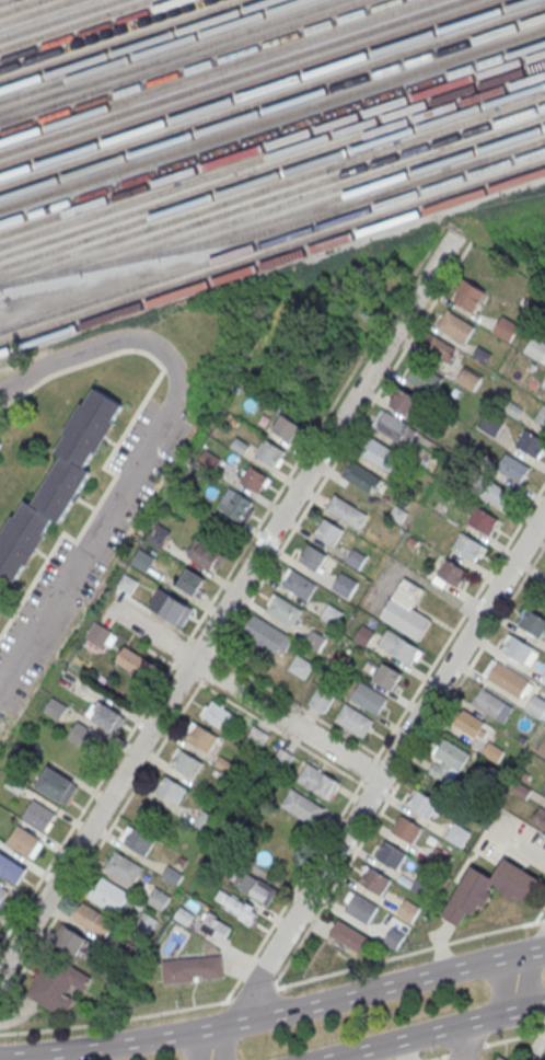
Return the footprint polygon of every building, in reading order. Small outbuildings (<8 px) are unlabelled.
[(474,312),(487,291),(463,277),(450,298),(474,312)] [(448,311),(475,329),(466,344),(438,326),(448,311)] [(502,318),(492,332),(509,343),(519,327),(502,318)] [(457,348),(429,333),(422,346),(450,362),(457,348)] [(524,353),(541,362),(544,356),(544,345),(534,337),(524,353)] [(486,364),(491,354),(479,345),(473,356),(486,364)] [(416,362),(443,379),(434,395),(406,378),(416,362)] [(456,381),(474,391),(482,375),(464,366),(456,381)] [(89,385),(56,452),(59,454),(34,504),(20,496),(0,538),(0,572),(20,581),(51,517),(62,522),(89,469),(121,402),(89,385)] [(419,397),(400,387),(390,405),(410,416),(419,397)] [(534,422),(544,428),(544,406),(544,405),(534,422)] [(386,412),(418,431),(408,447),(376,427),(386,412)] [(488,412),(479,427),(496,437),(505,422),(488,412)] [(285,415),(302,427),(293,442),(275,430),(285,415)] [(525,428),(517,445),(537,458),(544,445),(544,440),(525,428)] [(370,437),(402,456),(392,473),(359,454),(370,437)] [(266,440),(285,451),(275,466),(256,456),(266,440)] [(507,453),(497,470),(520,484),(530,469),(507,453)] [(351,461),(383,481),(374,496),(343,476),(351,461)] [(251,466),(269,479),(259,494),(241,482),(251,466)] [(407,475),(398,489),(415,499),(424,485),(407,475)] [(482,475),(472,491),(505,510),(514,495),(482,475)] [(221,510),(242,522),(252,503),(232,492),(221,510)] [(336,496),(368,516),(359,530),(327,511),(336,496)] [(402,523),(408,512),(396,504),(389,515),(402,523)] [(499,519),(477,507),(468,522),(489,535),(499,519)] [(325,519),(345,531),(335,546),(315,534),(325,519)] [(160,547),(171,530),(157,521),(145,537),(160,547)] [(484,544),(462,531),(452,548),(474,561),(484,544)] [(415,546),(419,540),(411,535),(407,542),(415,546)] [(204,544),(221,555),(212,571),(194,560),(204,544)] [(309,544),(328,557),(318,573),(299,561),(309,544)] [(130,563),(146,573),(156,557),(140,547),(130,563)] [(355,549),(346,563),(359,571),(368,557),(355,549)] [(448,558),(438,575),(459,588),(468,572),(448,558)] [(189,569),(207,580),(196,598),(178,587),(189,569)] [(294,571),(318,585),(309,601),(285,586),(294,571)] [(117,585),(130,593),(138,582),(125,573),(117,585)] [(343,574),(333,588),(349,598),(359,584),(343,574)] [(424,587),(402,576),(380,619),(420,640),(431,619),(413,609),(424,587)] [(161,588),(194,609),(183,627),(150,607),(161,588)] [(279,597),(303,612),(294,627),(269,612),(279,597)] [(331,604),(321,619),(335,627),(345,613),(331,604)] [(527,607),(516,624),(544,643),(544,618),(527,607)] [(254,614),(289,635),(278,655),(243,634),(254,614)] [(85,636),(108,650),(117,633),(94,620),(85,636)] [(365,646),(377,629),(365,620),(353,637),(365,646)] [(377,644),(411,668),(423,651),(389,627),(377,644)] [(313,630),(304,644),(321,655),(329,640),(313,630)] [(499,650),(528,668),(539,651),(510,633),(499,650)] [(115,660),(143,679),(154,663),(125,645),(115,660)] [(298,655),(288,669),(304,680),(314,665),(298,655)] [(483,675),(519,699),(531,683),(495,658),(483,675)] [(392,691),(403,674),(384,662),(373,680),(392,691)] [(387,698),(360,681),(350,698),(378,714),(387,698)] [(307,705),(325,714),(334,695),(317,686),(307,705)] [(513,707),(482,687),(472,704),(502,723),(513,707)] [(534,693),(524,709),(540,718),(544,710),(544,700),(534,693)] [(43,710),(59,720),(67,706),(51,696),(43,710)] [(115,735),(126,718),(95,698),(84,715),(115,735)] [(199,715),(227,733),(238,716),(210,698),(199,715)] [(373,719),(346,703),(336,719),(362,736),(373,719)] [(453,724),(482,742),(493,726),(463,708),(453,724)] [(93,750),(101,733),(75,721),(67,739),(93,750)] [(219,736),(198,724),(188,739),(209,752),(219,736)] [(243,741),(258,750),(268,733),(254,724),(243,741)] [(536,751),(544,737),(544,756),(536,751)] [(471,753),(446,739),(426,772),(451,787),(471,753)] [(505,751),(497,763),(482,753),(489,741),(505,751)] [(293,754),(280,748),(274,761),(287,767),(293,754)] [(204,762),(183,749),(173,765),(194,777),(204,762)] [(329,800),(341,782),(308,761),(297,779),(329,800)] [(80,784),(48,765),(35,786),(67,805),(80,784)] [(19,795),(25,784),(10,775),(4,785),(19,795)] [(187,788),(166,775),(156,792),(177,804),(187,788)] [(526,799),(532,790),(520,782),(513,791),(526,799)] [(281,805),(313,825),(325,808),(293,787),(281,805)] [(438,802),(417,790),(407,805),(428,818),(438,802)] [(45,832),(57,814),(33,798),(21,817),(45,832)] [(541,806),(531,821),(544,831),(544,809),(541,806)] [(194,823),(208,834),(218,819),(204,809),(194,823)] [(422,827),(402,815),(392,831),(413,843),(422,827)] [(454,822),(445,837),(462,848),(471,832),(454,822)] [(44,841),(18,824),(6,842),(32,859),(44,841)] [(155,839),(135,827),(125,842),(146,855),(155,839)] [(407,853),(386,841),(376,856),(397,869),(407,853)] [(29,867),(0,849),(0,873),(18,885),(29,867)] [(144,867),(116,850),(104,869),(132,886),(144,867)] [(527,903),(541,877),(503,857),(494,876),(469,864),(442,917),(460,925),(467,911),(477,915),(492,886),(527,903)] [(163,875),(177,884),(183,875),(169,866),(163,875)] [(390,879),(370,866),(360,883),(380,895),(390,879)] [(267,904),(277,887),(243,868),(233,885),(267,904)] [(402,874),(398,879),(410,887),(414,880),(402,874)] [(130,893),(101,876),(88,897),(117,914),(130,893)] [(9,890),(0,884),(0,905),(9,890)] [(172,897),(156,887),(147,901),(162,911),(172,897)] [(213,902),(253,924),(260,910),(221,888),(213,902)] [(376,906),(356,892),(346,909),(367,921),(376,906)] [(411,923),(421,907),(406,899),(397,914),(411,923)] [(73,918),(104,939),(115,921),(84,901),(73,918)] [(188,925),(195,915),(181,907),(174,917),(188,925)] [(150,932),(158,920),(143,911),(136,923),(150,932)] [(220,945),(233,929),(212,912),(199,929),(220,945)] [(371,938),(338,919),(329,934),(361,954),(371,938)] [(54,942),(79,956),(89,937),(64,923),(54,942)] [(404,935),(393,928),(385,941),(396,948),(404,935)] [(27,995),(63,1015),(77,989),(83,992),(92,977),(51,953),(27,995)] [(164,984),(224,977),(222,955),(162,961),(164,984)]
